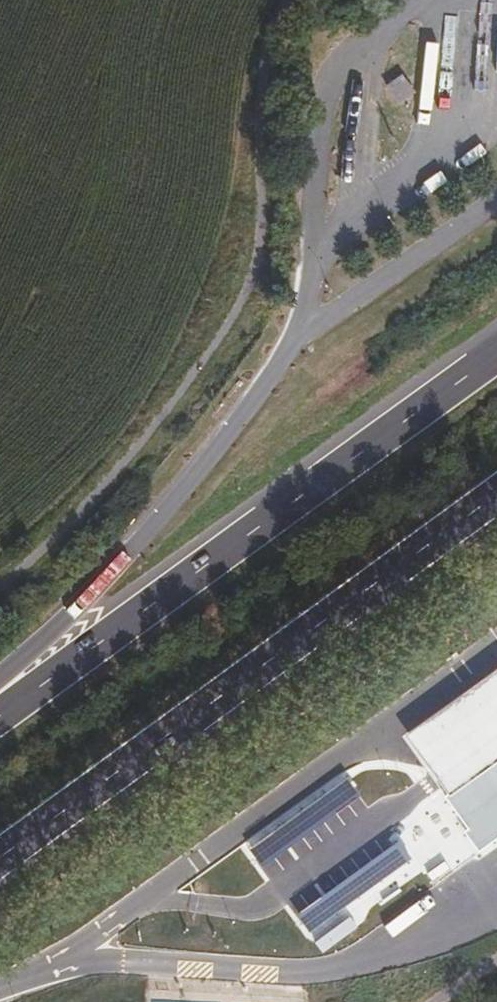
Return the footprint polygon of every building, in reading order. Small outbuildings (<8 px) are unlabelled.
[(431,108),(434,54),(421,54),(418,108),(431,108)] [(402,75),(386,86),(396,100),(411,89),(402,75)] [(448,792),(496,755),(496,669),(407,735),(438,777),(448,792)] [(448,792),(444,795),(481,849),(496,838),(496,755),(448,792)]
